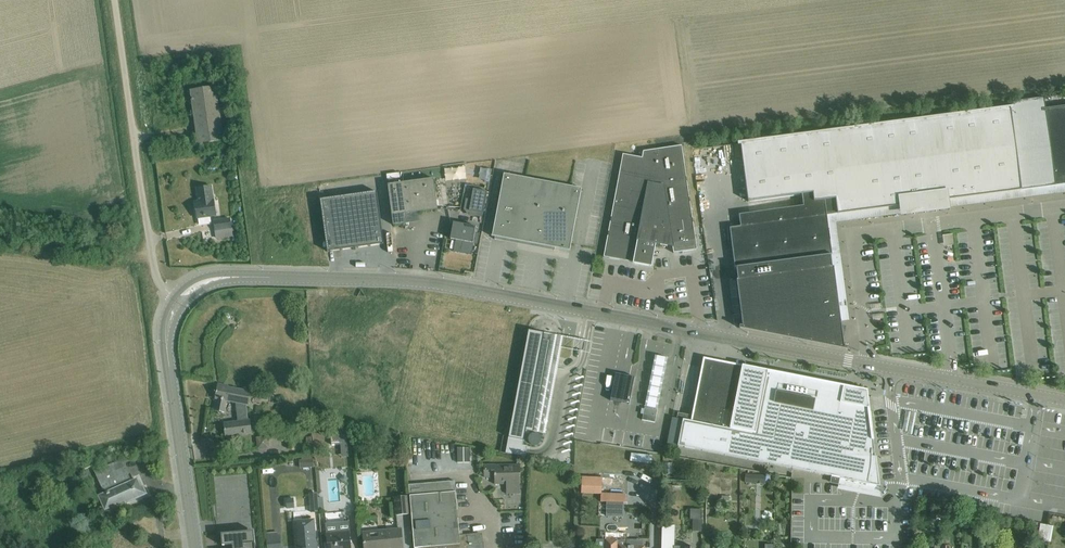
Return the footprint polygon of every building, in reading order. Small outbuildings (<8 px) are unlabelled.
[(198,145),(224,141),(217,87),(191,91),(198,145)] [(1011,107),(1012,115),(1021,182),(1022,190),(1055,186),(1064,185),(1064,107),(1045,109),(1044,101),(1044,98),(1040,98),(1033,99),(1022,100),(1013,102),(1014,107),(1013,107),(1011,107)] [(1022,190),(1021,182),(1011,107),(738,143),(739,145),(741,145),(748,202),(806,194),(813,194),(814,202),(835,200),(837,215),(1022,190)] [(697,250),(682,146),(643,151),(642,158),(623,154),(604,257),(634,263),(639,264),(646,265),(651,266),(652,260),(655,244),(656,244),(667,246),(667,243),(672,242),(673,248),(674,253),(697,250)] [(492,181),(495,169),(484,166),(481,178),(492,181)] [(448,168),(448,181),(469,180),(469,167),(448,168)] [(231,181),(239,181),(240,173),(232,173),(231,181)] [(582,188),(504,174),(492,236),(570,251),(582,188)] [(438,210),(434,179),(388,185),(393,225),(405,224),(404,214),(438,210)] [(199,203),(196,203),(198,219),(199,219),(199,224),(202,226),(212,224),(211,217),(216,216),(214,201),(213,201),(211,187),(197,189),(199,203)] [(483,214),(487,192),(480,190),(473,189),(471,200),(469,211),(475,212),(483,214)] [(377,192),(320,200),(325,233),(327,252),(384,244),(381,223),(377,192)] [(813,194),(806,194),(808,205),(739,215),(740,226),(730,228),(735,268),(833,255),(827,216),(837,215),(835,200),(814,202),(813,194)] [(216,231),(231,229),(230,219),(214,221),(216,231)] [(475,233),(476,227),(453,222),(450,239),(462,241),(461,250),(471,252),(473,243),(477,244),(479,234),(475,233)] [(833,255),(735,268),(743,327),(740,326),(740,328),(847,350),(847,347),(844,347),(833,255)] [(735,280),(729,281),(734,319),(740,318),(735,280)] [(509,438),(506,453),(526,457),(527,447),(523,446),(524,440),(526,430),(533,432),(533,430),(541,387),(545,365),(546,362),(549,347),(550,341),(549,341),(543,340),(543,336),(544,333),(543,333),(529,331),(523,362),(514,408),(509,436),(509,438)] [(673,418),(667,444),(678,446),(722,455),(793,469),(832,476),(831,483),(832,483),(837,484),(839,484),(859,488),(880,493),(877,465),(876,465),(876,462),(875,457),(873,441),(871,425),(869,408),(858,405),(856,389),(848,387),(838,385),(743,367),(740,366),(704,359),(703,367),(698,390),(693,416),(692,421),(684,420),(673,418)] [(613,389),(610,401),(629,405),(631,395),(629,395),(627,394),(628,390),(629,386),(632,386),(633,386),(634,381),(635,377),(629,376),(628,376),(618,374),(616,373),(613,389)] [(226,437),(252,433),(250,421),(249,421),(247,406),(248,406),(250,392),(218,386),(216,399),(218,399),(216,412),(224,413),(226,401),(236,403),(238,422),(224,424),(226,437)] [(656,416),(657,410),(645,407),(643,414),(642,420),(655,423),(656,416)] [(346,430),(330,431),(332,445),(347,443),(346,430)] [(529,437),(528,439),(529,440),(529,442),(530,443),(532,444),(533,445),(535,445),(536,445),(538,444),(539,443),(540,442),(541,440),(541,439),(541,437),(540,435),(539,434),(538,433),(536,433),(535,432),(533,433),(532,433),(530,434),(529,436),(529,437)] [(269,439),(257,440),(258,452),(271,451),(269,439)] [(471,449),(458,449),(458,464),(471,463),(471,449)] [(314,468),(313,460),(312,460),(312,456),(301,457),(301,461),(299,461),(300,469),(314,468)] [(109,511),(144,495),(141,487),(139,488),(135,481),(127,486),(124,481),(129,479),(120,460),(93,472),(102,492),(103,491),(105,495),(99,498),(104,510),(107,508),(109,511)] [(520,466),(494,466),(494,465),(484,466),(484,479),(494,479),(494,485),(506,485),(506,494),(519,494),(519,485),(520,485),(520,466)] [(753,475),(752,483),(765,484),(765,476),(753,475)] [(582,478),(582,493),(601,494),(602,478),(582,478)] [(480,534),(460,536),(455,481),(409,485),(414,547),(481,547),(480,534)] [(601,494),(601,502),(607,502),(607,516),(623,517),(624,502),(626,502),(626,495),(601,494)] [(310,495),(312,513),(319,512),(319,510),(318,505),(318,498),(317,495),(310,495)] [(397,516),(410,515),(408,496),(395,498),(397,516)] [(294,499),(287,500),(287,509),(295,508),(294,499)] [(701,509),(690,509),(690,519),(692,519),(692,531),(701,531),(702,519),(701,519),(701,509)] [(930,511),(930,520),(941,521),(942,511),(930,511)] [(315,536),(311,536),(310,521),(295,522),(297,547),(316,547),(315,536)] [(325,523),(327,535),(328,547),(351,547),(350,530),(349,521),(325,523)] [(1041,525),(1038,540),(1047,542),(1050,526),(1041,525)] [(674,547),(675,526),(662,526),(662,547),(692,547),(674,547)] [(402,529),(363,533),(364,547),(403,547),(402,529)] [(221,534),(222,546),(233,545),(233,547),(255,547),(255,543),(254,531),(243,532),(221,534)] [(605,547),(644,547),(637,547),(626,547),(627,541),(627,534),(605,534),(605,540),(605,547)]
